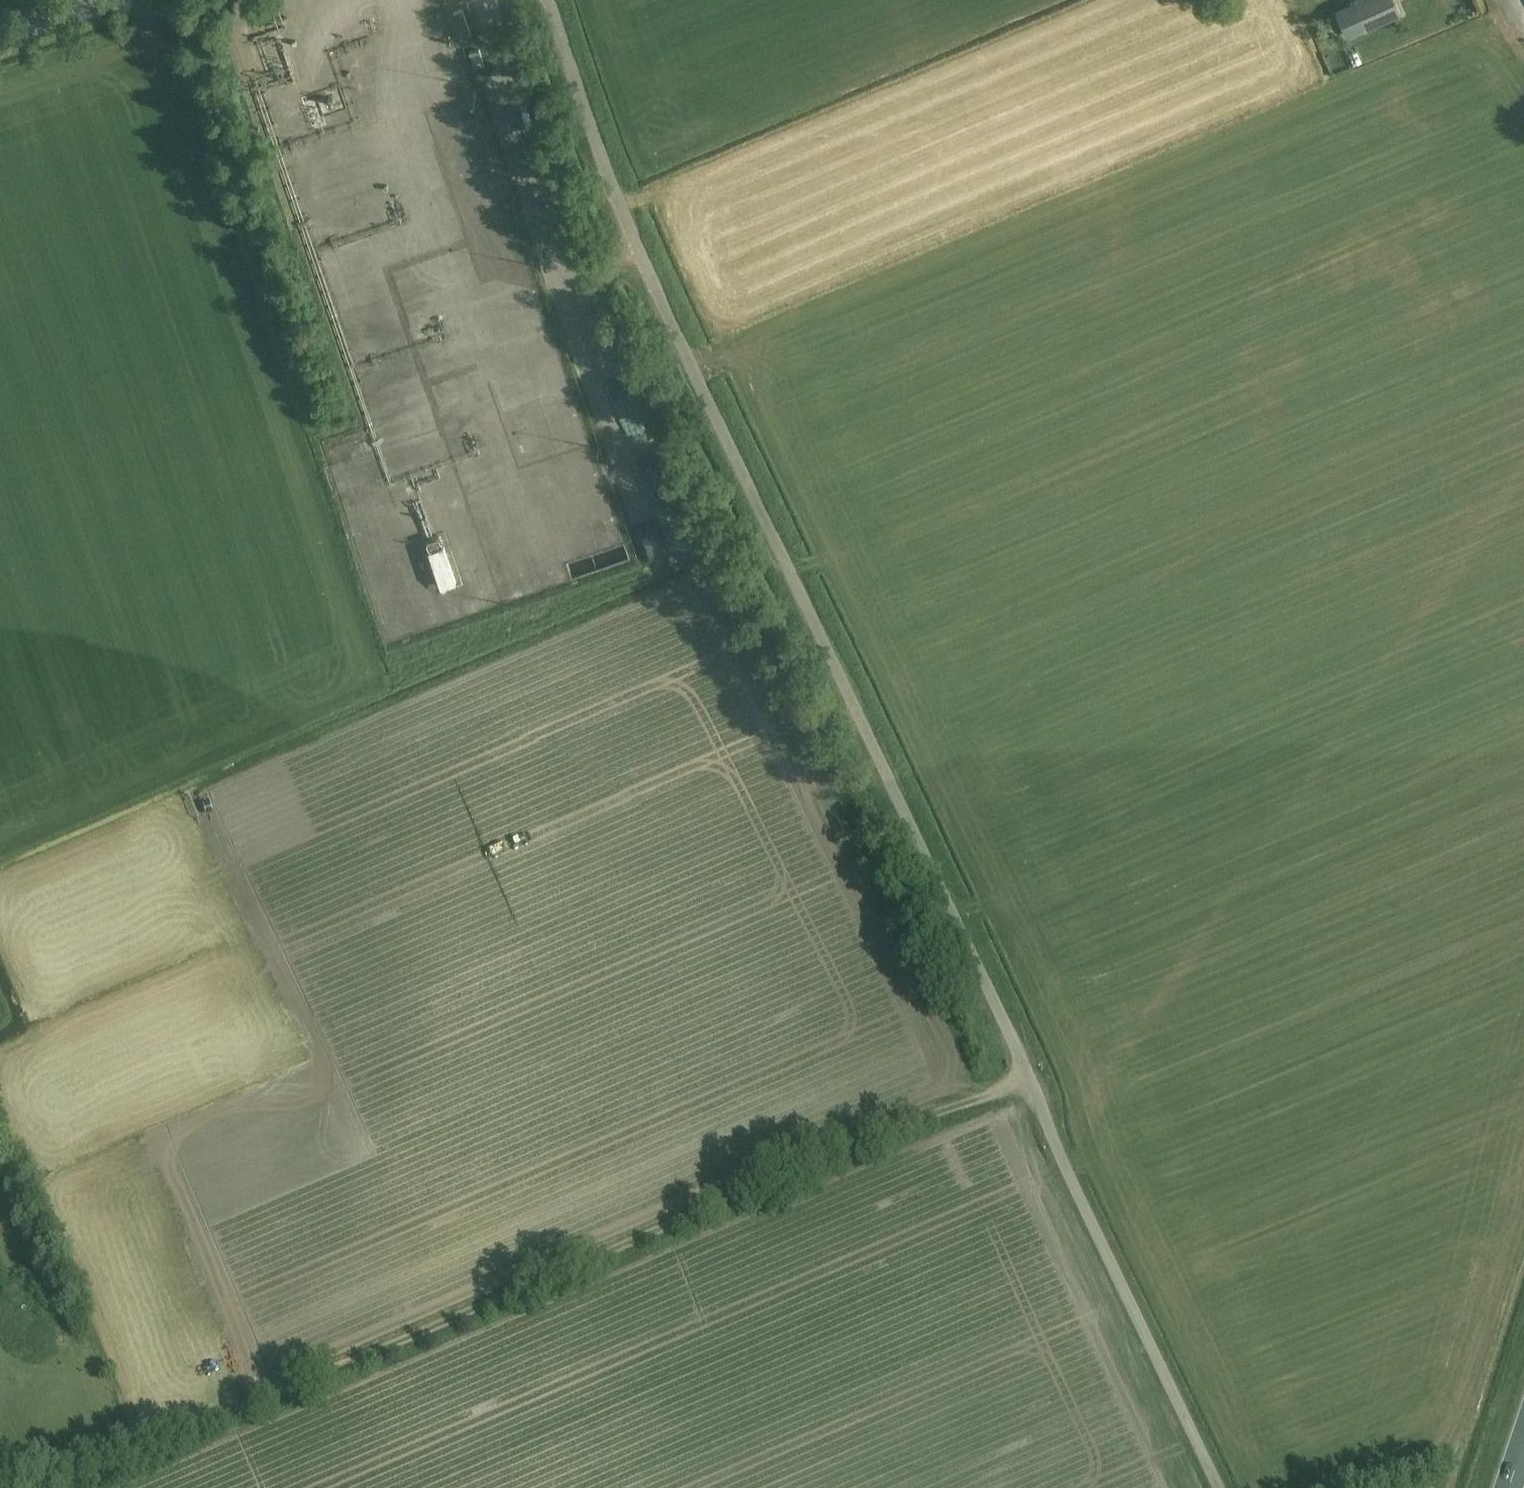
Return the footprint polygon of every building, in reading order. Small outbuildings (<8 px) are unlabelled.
[(1394,0),(1354,0),(1350,2),(1352,7),(1335,14),(1344,34),(1361,27),(1363,32),(1401,16),(1394,0)] [(471,36),(463,10),(453,13),(461,39),(471,36)] [(271,42),(259,44),(263,66),(275,64),(271,42)] [(449,544),(429,551),(445,598),(465,591),(449,544)] [(481,576),(492,574),(487,550),(476,553),(481,576)]
